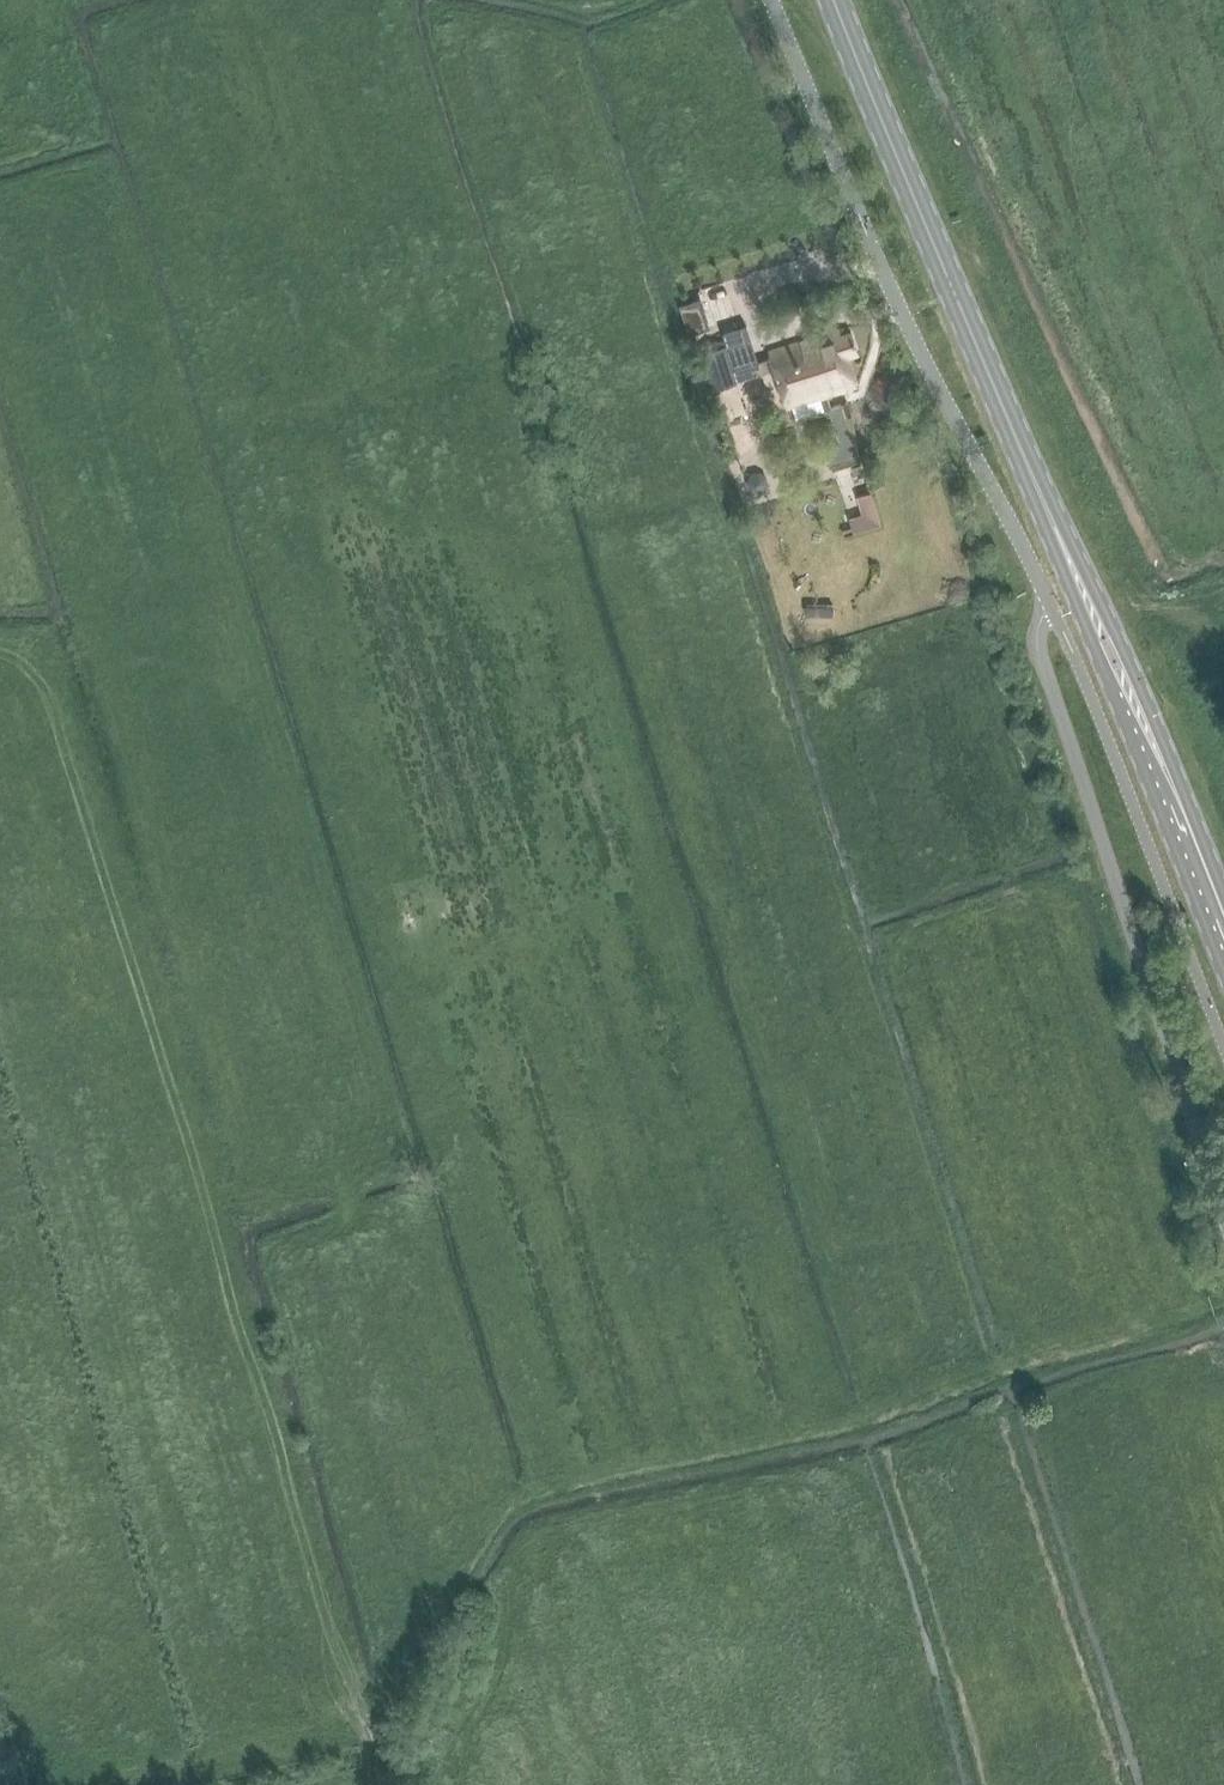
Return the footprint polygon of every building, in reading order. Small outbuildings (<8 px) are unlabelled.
[(838,330),(769,353),(787,408),(792,406),(796,420),(830,408),(826,395),(856,384),(846,356),(857,353),(851,333),(840,336),(838,330)] [(735,383),(724,345),(700,352),(711,390),(735,383)] [(859,454),(846,416),(851,414),(847,402),(824,410),(827,416),(830,415),(839,444),(824,449),(829,464),(859,454)] [(767,485),(765,477),(756,474),(750,476),(744,484),(747,490),(755,494),(762,492),(767,485)] [(881,523),(870,491),(856,496),(861,514),(849,518),(853,532),(881,523)]
